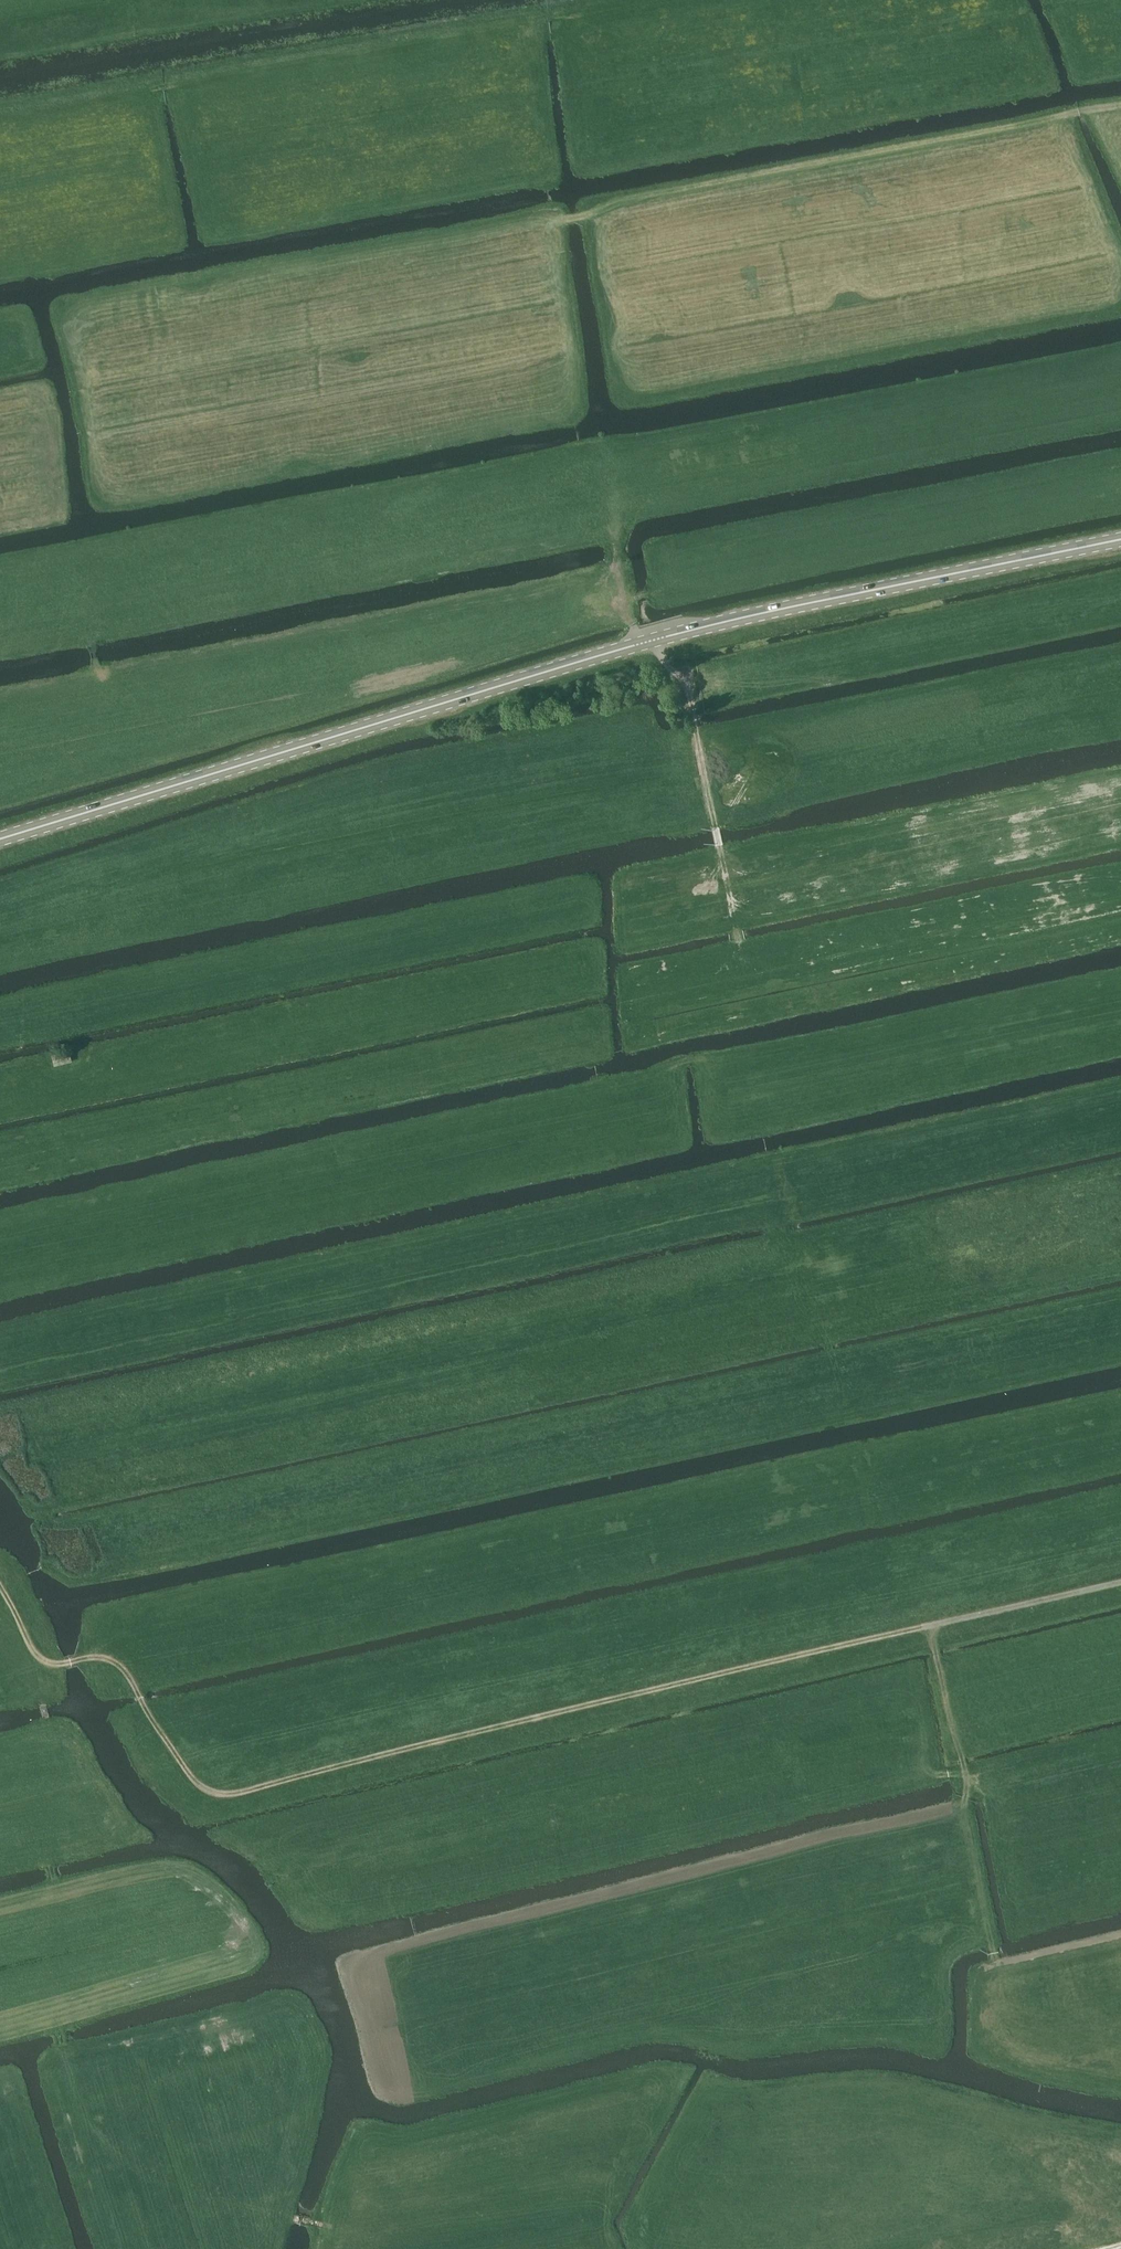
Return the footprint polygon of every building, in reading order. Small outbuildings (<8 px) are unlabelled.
[(679,683),(670,685),(675,708),(681,707),(679,697),(682,697),(679,683)] [(69,1050),(51,1054),(54,1065),(72,1061),(69,1050)]
